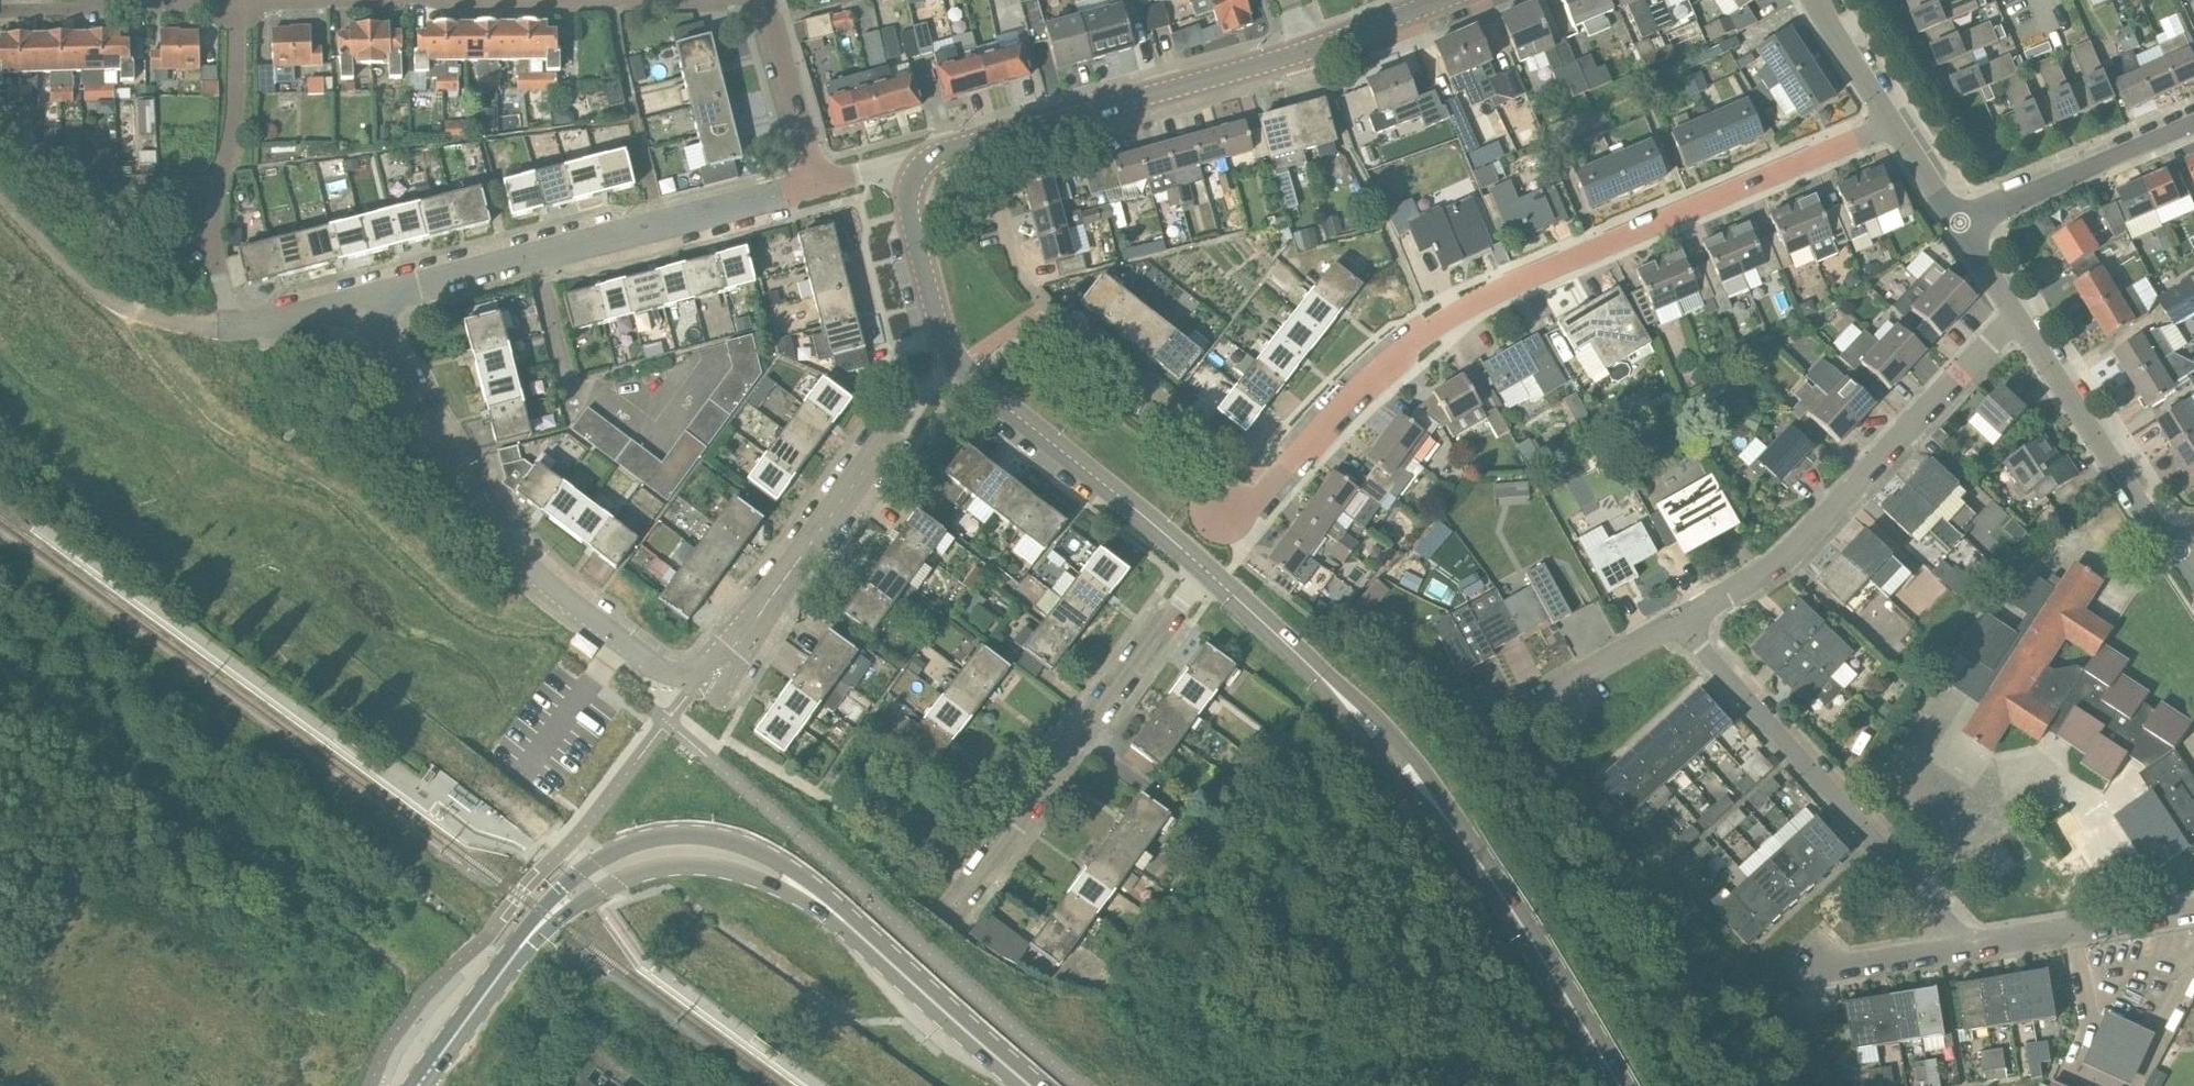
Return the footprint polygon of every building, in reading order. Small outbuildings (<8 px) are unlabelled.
[(1091,60),(1078,17),(1044,26),(1037,0),(1030,0),(1019,3),(1031,45),(1048,39),(1056,70),(1091,60)] [(1078,17),(1091,60),(1133,48),(1120,0),(1109,3),(1111,8),(1078,17)] [(1199,26),(1172,36),(1178,53),(1250,26),(1247,16),(1250,15),(1245,0),(1213,13),(1217,24),(1201,31),(1199,26)] [(1245,0),(1189,0),(1196,19),(1213,13),(1245,0)] [(1613,10),(1608,0),(1561,0),(1573,27),(1582,23),(1588,36),(1609,27),(1606,18),(1604,19),(1603,15),(1613,10)] [(1657,31),(1643,0),(1617,0),(1621,8),(1627,6),(1641,38),(1657,31)] [(1657,31),(1672,25),(1662,0),(1643,0),(1657,31)] [(1730,16),(1736,29),(1738,32),(1757,21),(1747,5),(1755,0),(1730,0),(1738,11),(1738,12),(1730,16)] [(1926,31),(1952,21),(1979,9),(1975,0),(1949,0),(1939,4),(1937,0),(1907,0),(1921,33),(1926,31)] [(1979,9),(1987,5),(1985,0),(1975,0),(1979,9)] [(1564,38),(1550,43),(1534,4),(1501,17),(1520,61),(1543,52),(1559,91),(1567,87),(1572,98),(1587,91),(1574,61),(1564,38)] [(1141,12),(1147,31),(1167,26),(1161,7),(1141,12)] [(832,15),(834,30),(852,28),(850,13),(832,15)] [(834,35),(829,14),(804,20),(809,41),(834,35)] [(1710,41),(1736,29),(1730,16),(1730,15),(1704,27),(1710,41)] [(914,30),(920,56),(934,52),(927,21),(913,25),(914,30)] [(1941,66),(1946,64),(1971,54),(1999,42),(1998,42),(1993,29),(1991,23),(1958,37),(1952,21),(1926,31),(1941,66)] [(529,74),(529,60),(528,60),(527,23),(507,24),(508,61),(517,61),(517,65),(515,65),(516,75),(517,75),(518,91),(530,90),(529,74)] [(546,71),(560,70),(560,50),(557,50),(556,32),(547,32),(547,23),(527,23),(528,60),(529,60),(546,60),(546,71)] [(436,90),(447,90),(447,76),(446,76),(445,61),(446,61),(446,24),(426,25),(427,33),(417,34),(418,52),(414,52),(414,73),(426,73),(426,78),(435,78),(436,90)] [(446,76),(447,76),(457,76),(457,78),(467,77),(467,61),(466,24),(446,24),(446,61),(445,61),(446,76)] [(477,91),(488,91),(487,24),(466,24),(467,61),(477,61),(477,66),(475,66),(476,78),(477,78),(477,91)] [(498,61),(508,61),(507,24),(487,24),(488,91),(499,90),(499,77),(500,77),(500,65),(498,65),(498,61)] [(2121,43),(2135,36),(2130,25),(2116,32),(2121,43)] [(352,65),(370,65),(369,26),(350,27),(351,35),(339,35),(340,79),(353,79),(352,65)] [(389,79),(402,78),(400,34),(389,34),(388,26),(369,26),(370,65),(388,64),(389,79)] [(1993,29),(1998,42),(2006,38),(2001,26),(1993,29)] [(878,31),(885,59),(900,56),(893,27),(878,30),(878,31)] [(311,49),(311,28),(292,28),(292,30),(272,31),(273,66),(325,64),(324,49),(311,49)] [(1487,78),(1495,75),(1474,28),(1454,37),(1484,101),(1495,96),(1487,78)] [(1757,49),(1767,65),(1779,84),(1810,64),(1788,29),(1757,49)] [(906,59),(920,56),(914,30),(900,34),(906,59)] [(179,31),(160,32),(161,53),(150,54),(151,69),(155,69),(168,69),(200,68),(199,33),(179,33),(179,31)] [(885,59),(878,31),(862,34),(863,39),(865,47),(869,63),(885,59)] [(84,87),(85,100),(102,100),(101,84),(103,84),(103,71),(102,33),(81,34),(82,72),(81,72),(82,87),(84,87)] [(120,71),(120,81),(133,81),(133,60),(130,60),(129,42),(121,42),(121,33),(102,33),(103,71),(120,71)] [(2158,45),(2164,60),(2167,59),(2180,87),(2193,81),(2193,55),(2184,33),(2158,45)] [(72,76),(72,72),(81,72),(82,72),(81,34),(60,35),(62,82),(62,101),(73,101),(72,87),(74,87),(73,76),(72,76)] [(19,87),(20,87),(20,102),(31,102),(30,89),(32,89),(31,77),(30,77),(30,73),(41,73),(40,35),(19,36),(20,73),(18,73),(19,87)] [(51,101),(62,101),(62,82),(60,35),(40,35),(41,73),(50,73),(50,77),(49,77),(49,86),(50,86),(51,101)] [(1,74),(18,73),(20,73),(19,36),(0,36),(1,45),(0,45),(0,84),(2,84),(1,74)] [(1735,36),(1717,44),(1718,46),(1722,53),(1739,45),(1735,36)] [(2125,52),(2132,50),(2140,46),(2135,36),(2121,43),(2124,51),(2125,52)] [(684,76),(718,67),(711,37),(679,45),(680,46),(676,47),(684,76)] [(1471,107),(1484,101),(1454,37),(1435,45),(1455,93),(1463,89),(1471,107)] [(825,46),(823,38),(809,42),(812,50),(825,46)] [(1634,45),(1644,69),(1674,55),(1669,45),(1653,52),(1647,39),(1634,45)] [(979,58),(988,88),(1008,82),(999,51),(997,41),(977,47),(979,58)] [(2031,46),(2036,58),(2044,55),(2039,43),(2031,46)] [(2069,90),(2080,115),(2114,101),(2090,43),(2072,51),(2085,83),(2069,90)] [(967,94),(988,88),(979,58),(977,47),(976,47),(976,45),(955,51),(959,64),(967,94)] [(1029,77),(1021,45),(999,51),(1008,82),(1029,77)] [(1718,46),(1678,63),(1681,70),(1722,53),(1718,46)] [(2028,62),(2036,58),(2031,46),(2023,50),(2028,62)] [(946,99),(967,94),(959,64),(955,51),(955,49),(934,54),(939,69),(938,70),(946,99)] [(2128,111),(2156,98),(2143,70),(2141,71),(2132,50),(2125,52),(2124,51),(2117,55),(2126,77),(2115,82),(2128,111)] [(1750,52),(1737,61),(1742,69),(1755,59),(1750,52)] [(1960,99),(1981,91),(1989,87),(2002,82),(2018,75),(2017,73),(2012,61),(2010,56),(1978,70),(1971,54),(1946,64),(1960,99)] [(1574,61),(1587,91),(1610,82),(1604,66),(1596,69),(1590,55),(1574,61)] [(2034,104),(2045,130),(2080,115),(2069,90),(2055,57),(2037,65),(2050,98),(2034,104)] [(2017,73),(2021,72),(2025,70),(2020,58),(2012,61),(2017,73)] [(2143,70),(2156,98),(2180,87),(2167,59),(2164,60),(2143,70)] [(888,69),(899,112),(920,106),(912,76),(911,76),(908,64),(888,69)] [(1810,64),(1779,84),(1802,119),(1833,99),(1810,64)] [(692,107),(726,98),(718,67),(684,76),(692,107)] [(1500,74),(1511,100),(1524,94),(1514,68),(1500,74)] [(634,72),(637,83),(647,80),(645,69),(634,72)] [(887,69),(886,69),(871,73),(866,74),(878,118),(899,112),(888,69),(887,69)] [(1421,117),(1411,90),(1404,69),(1368,82),(1379,113),(1368,117),(1375,134),(1421,117)] [(1695,84),(1704,80),(1700,71),(1691,75),(1695,84)] [(2018,75),(2002,82),(2015,112),(1997,120),(1998,121),(2008,145),(2045,130),(2034,104),(2021,72),(2017,73),(2018,75)] [(529,74),(530,90),(556,89),(555,74),(529,74)] [(857,123),(878,118),(866,74),(846,80),(857,123)] [(1686,88),(1695,84),(1691,75),(1682,79),(1686,88)] [(457,90),(457,78),(457,76),(447,76),(447,90),(457,90)] [(308,79),(308,94),(323,93),(323,78),(308,79)] [(837,129),(857,123),(846,80),(825,85),(837,129)] [(1695,84),(1698,92),(1707,89),(1704,80),(1695,84)] [(201,82),(202,97),(218,96),(218,81),(201,82)] [(355,92),(355,82),(344,82),(344,92),(355,92)] [(1758,96),(1767,90),(1762,82),(1754,89),(1758,96)] [(624,103),(619,83),(604,86),(609,106),(624,103)] [(103,84),(101,84),(102,100),(113,99),(113,84),(103,84)] [(1689,96),(1698,92),(1695,84),(1686,88),(1689,96)] [(8,87),(8,102),(20,102),(20,87),(19,87),(8,87)] [(1989,87),(1981,91),(1986,103),(1994,99),(1989,87)] [(1767,90),(1758,96),(1764,105),(1773,99),(1767,90)] [(1709,116),(1724,152),(1762,136),(1747,100),(1737,104),(1732,92),(1703,103),(1704,105),(1709,116)] [(1442,103),(1464,154),(1478,147),(1456,97),(1442,103)] [(700,138),(734,129),(726,98),(692,107),(700,138)] [(143,99),(142,131),(158,132),(159,99),(143,99)] [(1316,148),(1319,157),(1336,152),(1333,142),(1335,142),(1323,102),(1292,110),(1304,151),(1316,148)] [(479,110),(480,130),(495,129),(494,109),(479,110)] [(574,123),(574,114),(568,109),(553,111),(554,125),(574,123)] [(1302,152),(1304,151),(1292,110),(1260,119),(1262,129),(1272,159),(1271,159),(1285,209),(1297,206),(1286,168),(1305,163),(1302,152)] [(1598,125),(1607,121),(1604,113),(1595,116),(1598,125)] [(1588,129),(1598,125),(1595,116),(1585,120),(1588,129)] [(1685,168),(1724,152),(1709,116),(1670,132),(1685,168)] [(1598,125),(1602,133),(1610,130),(1607,121),(1598,125)] [(276,131),(278,129),(272,123),(269,125),(268,124),(262,130),(273,140),(278,133),(276,131)] [(445,124),(446,140),(470,138),(469,123),(445,124)] [(1284,209),(1285,209),(1271,159),(1272,159),(1262,129),(1247,133),(1245,123),(1217,130),(1225,159),(1252,152),(1254,159),(1267,155),(1284,209)] [(1586,140),(1602,133),(1598,125),(1588,129),(1582,131),(1586,140)] [(441,138),(441,126),(432,126),(432,138),(441,138)] [(39,142),(29,129),(19,136),(29,149),(39,142)] [(700,138),(707,167),(697,170),(701,188),(738,179),(734,162),(742,159),(734,129),(700,138)] [(1199,166),(1225,159),(1217,130),(1191,138),(1199,166)] [(1172,173),(1199,166),(1191,138),(1165,145),(1172,173)] [(1612,157),(1627,193),(1665,177),(1650,141),(1612,157)] [(1181,204),(1176,188),(1172,173),(1165,145),(1139,152),(1146,181),(1147,180),(1151,195),(1165,192),(1169,207),(1181,204)] [(1489,164),(1482,148),(1468,154),(1475,170),(1489,164)] [(61,161),(61,150),(48,150),(48,161),(61,161)] [(595,159),(604,195),(634,187),(625,152),(595,159)] [(1119,203),(1139,198),(1135,184),(1146,181),(1139,152),(1113,159),(1113,161),(1098,165),(1105,191),(1109,205),(1119,203)] [(1589,209),(1627,193),(1612,157),(1574,173),(1589,209)] [(2186,161),(2193,181),(2193,158),(2186,161)] [(89,177),(103,177),(103,159),(89,160),(89,177)] [(573,203),(604,195),(595,159),(564,167),(573,203)] [(140,164),(141,175),(158,174),(158,163),(140,164)] [(1091,195),(1105,191),(1098,165),(1084,169),(1091,195)] [(1478,179),(1482,189),(1498,182),(1491,165),(1475,172),(1478,179)] [(543,210),(573,203),(564,167),(534,174),(543,210)] [(1896,210),(1900,220),(1914,214),(1902,186),(1890,191),(1881,169),(1874,172),(1873,169),(1857,175),(1875,219),(1896,210)] [(84,170),(73,170),(73,179),(84,179),(84,170)] [(2156,211),(2181,201),(2191,196),(2181,175),(2172,178),(2168,170),(2143,181),(2156,211)] [(1234,190),(1230,173),(1218,176),(1222,193),(1234,190)] [(512,218),(543,210),(534,174),(503,182),(512,218)] [(1863,224),(1875,219),(1857,175),(1842,181),(1844,184),(1837,187),(1846,211),(1835,215),(1846,241),(1866,233),(1863,224)] [(1031,212),(1059,204),(1052,178),(1024,185),(1031,212)] [(429,181),(418,183),(420,195),(431,193),(429,181)] [(1488,189),(1490,194),(1483,197),(1490,216),(1502,242),(1529,231),(1530,235),(1568,219),(1553,186),(1518,200),(1509,181),(1488,189)] [(2130,222),(2156,211),(2143,181),(2118,192),(2121,200),(2118,202),(2124,221),(2129,219),(2130,222)] [(1176,188),(1181,204),(1192,201),(1188,185),(1176,188)] [(450,196),(459,232),(490,224),(481,188),(450,196)] [(429,239),(459,232),(450,196),(420,204),(429,239)] [(2077,201),(2081,211),(2093,206),(2089,196),(2077,201)] [(1835,215),(1824,220),(1814,197),(1807,200),(1806,197),(1791,203),(1809,246),(1829,237),(1834,247),(1846,241),(1835,215)] [(1443,268),(1491,247),(1469,199),(1408,226),(1420,252),(1433,246),(1443,268)] [(2128,230),(2124,221),(2118,202),(2115,203),(2102,208),(2115,239),(2128,230)] [(1126,227),(1119,203),(1109,205),(1112,217),(1115,230),(1126,227)] [(1787,256),(1809,246),(1791,203),(1776,209),(1777,212),(1770,215),(1779,238),(1768,242),(1779,269),(1790,264),(1787,256)] [(399,247),(429,239),(420,204),(390,212),(399,247)] [(1078,226),(1101,220),(1098,208),(1080,212),(1080,210),(1062,215),(1059,204),(1031,212),(1038,238),(1066,230),(1078,227),(1078,226)] [(1112,217),(1109,205),(1098,208),(1101,220),(1112,217)] [(369,255),(399,247),(390,212),(360,220),(369,255)] [(1323,220),(1329,237),(1342,232),(1336,216),(1323,220)] [(338,263),(369,255),(360,220),(329,228),(338,263)] [(2094,253),(2099,249),(2082,222),(2054,239),(2072,268),(2095,253),(2094,253)] [(2158,240),(2174,234),(2169,223),(2154,229),(2158,240)] [(1768,242),(1757,247),(1748,225),(1741,228),(1739,225),(1724,231),(1743,274),(1755,269),(1758,278),(1779,269),(1768,242)] [(806,267),(841,258),(833,227),(802,235),(802,236),(798,237),(806,267)] [(308,270),(338,263),(329,228),(299,236),(308,270)] [(1312,228),(1293,234),(1298,251),(1318,245),(1312,228)] [(1059,277),(1081,271),(1085,269),(1081,254),(1074,256),(1066,230),(1038,238),(1045,264),(1055,262),(1059,277)] [(1720,284),(1743,274),(1724,231),(1709,237),(1710,240),(1703,243),(1712,265),(1701,270),(1713,298),(1712,299),(1718,313),(1730,309),(1720,284)] [(2174,234),(2158,240),(2163,251),(2179,245),(2174,234)] [(278,278),(308,270),(299,236),(269,243),(278,278)] [(247,286),(278,278),(269,243),(239,251),(240,255),(239,255),(247,286)] [(753,280),(754,280),(746,249),(715,257),(724,292),(754,284),(753,280)] [(1701,270),(1690,275),(1681,253),(1674,255),(1673,253),(1657,259),(1676,303),(1696,294),(1700,302),(1711,298),(1718,313),(1712,299),(1713,298),(1701,270)] [(2075,284),(2092,312),(2120,295),(2119,293),(2102,266),(2095,253),(2072,268),(2080,281),(2075,284)] [(694,300),(724,292),(715,257),(685,265),(694,300)] [(814,297),(849,288),(841,258),(806,267),(814,297)] [(1656,320),(1654,312),(1676,303),(1657,259),(1642,265),(1643,268),(1636,271),(1646,293),(1633,299),(1645,326),(1656,320)] [(1865,265),(1866,272),(1875,271),(1873,263),(1865,265)] [(1918,281),(1928,291),(1958,319),(1975,300),(1947,273),(1945,275),(1933,263),(1917,280),(1918,281)] [(664,308),(694,300),(685,265),(655,273),(664,308)] [(1274,273),(1283,280),(1290,272),(1280,265),(1274,273)] [(1313,291),(1342,313),(1362,287),(1337,267),(1336,268),(1333,265),(1313,291)] [(1848,289),(1861,283),(1855,270),(1842,276),(1848,289)] [(633,315),(664,308),(655,273),(624,281),(633,315)] [(1080,304),(1105,324),(1127,296),(1102,276),(1080,304)] [(2164,311),(2193,294),(2193,283),(2190,277),(2156,296),(2164,311)] [(603,323),(633,315),(624,281),(594,289),(603,323)] [(2119,293),(2120,295),(2092,312),(2108,340),(2149,316),(2131,286),(2119,293)] [(822,327),(857,318),(849,288),(814,297),(822,327)] [(573,331),(603,323),(594,289),(564,297),(573,331)] [(765,294),(768,306),(781,303),(777,291),(765,294)] [(1294,315),(1322,337),(1342,313),(1313,291),(1294,315)] [(1928,291),(1911,309),(1940,337),(1958,319),(1928,291)] [(2164,311),(2173,326),(2193,314),(2193,294),(2164,311)] [(1105,324),(1129,344),(1152,315),(1127,296),(1105,324)] [(1604,370),(1617,363),(1636,352),(1626,336),(1628,335),(1627,332),(1625,333),(1604,299),(1593,305),(1592,302),(1558,322),(1575,351),(1588,343),(1604,370)] [(1799,305),(1804,318),(1817,312),(1811,300),(1799,305)] [(1787,329),(1799,323),(1794,311),(1781,317),(1787,329)] [(472,354),(507,345),(499,315),(496,316),(495,315),(464,323),(472,354)] [(1129,344),(1154,363),(1176,334),(1152,315),(1129,344)] [(1275,339),(1303,361),(1322,337),(1294,315),(1275,339)] [(752,328),(749,316),(734,320),(737,332),(752,328)] [(833,358),(865,349),(857,318),(822,327),(830,357),(833,357),(833,358)] [(1840,340),(1850,349),(1867,330),(1857,321),(1840,340)] [(1877,343),(1907,372),(1924,353),(1894,325),(1877,343)] [(2114,353),(2131,380),(2173,353),(2157,326),(2114,353)] [(1179,383),(1193,366),(1208,344),(1194,332),(1185,342),(1176,334),(1154,363),(1179,383)] [(725,342),(728,355),(755,348),(752,334),(725,342)] [(1256,363),(1284,385),(1303,361),(1275,339),(1256,363)] [(1543,396),(1564,384),(1539,339),(1523,348),(1521,343),(1483,365),(1499,393),(1530,375),(1543,396)] [(1741,339),(1735,342),(1740,353),(1751,348),(1749,342),(1741,339)] [(665,343),(654,346),(657,356),(668,353),(665,343)] [(1877,343),(1859,362),(1889,391),(1907,372),(1877,343)] [(480,384),(515,375),(507,345),(472,354),(480,384)] [(731,367),(761,373),(755,348),(728,355),(731,367)] [(833,358),(837,375),(869,367),(865,349),(833,358)] [(2149,408),(2192,381),(2190,378),(2181,364),(2183,358),(2174,354),(2173,353),(2131,380),(2149,408)] [(1805,376),(1856,425),(1874,407),(1834,368),(1820,360),(1805,376)] [(1237,387),(1265,410),(1284,385),(1256,363),(1237,387)] [(724,377),(746,394),(761,373),(731,367),(724,377)] [(1696,380),(1700,384),(1706,381),(1707,375),(1703,372),(1697,374),(1696,380)] [(488,414),(523,405),(515,375),(480,384),(488,414)] [(766,376),(748,402),(757,409),(776,383),(766,376)] [(1440,428),(1445,425),(1479,405),(1463,376),(1433,393),(1433,394),(1417,409),(1438,425),(1438,424),(1440,428)] [(1798,420),(1805,412),(1839,444),(1856,425),(1805,376),(1804,377),(1814,385),(1811,388),(1805,382),(1793,395),(1798,401),(1789,412),(1798,420)] [(738,404),(746,394),(724,377),(716,388),(738,404)] [(802,405),(832,427),(852,401),(822,379),(802,405)] [(863,386),(854,380),(847,388),(856,395),(863,386)] [(1978,413),(2003,437),(2028,411),(2004,388),(2005,387),(2004,386),(1978,413)] [(1265,410),(1237,387),(1217,412),(1220,414),(1219,415),(1245,435),(1265,410)] [(730,415),(738,404),(716,388),(708,399),(730,415)] [(1596,433),(1575,392),(1561,400),(1582,440),(1596,433)] [(1653,413),(1645,396),(1643,393),(1608,409),(1609,411),(1595,418),(1603,436),(1653,413)] [(722,426),(730,415),(708,399),(700,409),(722,426)] [(2193,434),(2193,417),(2184,402),(2156,419),(2173,447),(2193,434)] [(523,405),(488,414),(496,445),(531,436),(523,405)] [(784,430),(814,452),(832,427),(802,405),(784,430)] [(581,437),(598,415),(587,407),(571,429),(581,437)] [(1485,418),(1486,419),(1496,438),(1508,431),(1495,408),(1484,414),(1483,414),(1485,418)] [(715,436),(722,426),(700,409),(692,420),(715,436)] [(1383,437),(1412,459),(1438,425),(1417,409),(1407,421),(1399,415),(1383,437)] [(592,445),(609,423),(598,415),(581,437),(592,445)] [(707,447),(715,436),(692,420),(684,430),(707,447)] [(603,453),(619,430),(609,423),(592,445),(603,453)] [(1747,467),(1752,471),(1760,478),(1766,471),(1779,482),(1810,448),(1788,428),(1760,457),(1758,456),(1747,467)] [(613,461),(630,438),(619,430),(603,453),(613,461)] [(699,458),(707,447),(684,430),(676,441),(699,458)] [(765,455),(795,477),(814,452),(784,430),(765,455)] [(2173,447),(2191,475),(2193,472),(2193,434),(2173,447)] [(1403,471),(1412,459),(1383,437),(1366,460),(1376,467),(1366,479),(1387,494),(1394,499),(1410,477),(1403,471)] [(2033,489),(2040,501),(2078,476),(2067,458),(2061,462),(2045,437),(2004,464),(2024,495),(2033,489)] [(624,469),(641,447),(630,438),(613,461),(624,469)] [(1530,442),(1528,439),(1518,445),(1531,470),(1542,464),(1530,442)] [(691,468),(699,458),(676,441),(669,452),(691,468)] [(515,494),(541,513),(562,484),(536,464),(534,467),(524,460),(521,460),(517,445),(497,450),(505,478),(502,484),(515,494)] [(945,474),(970,494),(992,465),(966,445),(946,471),(947,472),(945,474)] [(634,476),(651,454),(641,447),(624,469),(634,476)] [(667,501),(691,468),(669,452),(661,462),(667,501)] [(667,501),(661,462),(651,454),(634,476),(667,501)] [(765,455),(746,480),(776,503),(795,477),(765,455)] [(1959,487),(1960,485),(1934,460),(1909,487),(1942,519),(1943,518),(1948,523),(1966,505),(1961,500),(1967,493),(1959,487)] [(970,494),(995,513),(1016,484),(992,465),(970,494)] [(1554,489),(1562,486),(1563,482),(1558,471),(1548,476),(1554,489)] [(1368,499),(1378,507),(1387,494),(1366,479),(1357,491),(1334,473),(1316,496),(1340,512),(1340,511),(1352,521),(1368,499)] [(1682,491),(1659,504),(1685,552),(1735,524),(1710,478),(1683,493),(1682,491)] [(541,513),(565,531),(587,502),(562,484),(541,513)] [(995,513),(1019,532),(1041,504),(1016,484),(995,513)] [(1920,543),(1942,519),(1909,487),(1885,512),(1911,537),(1913,536),(1920,543)] [(1387,494),(1378,507),(1386,512),(1394,499),(1387,494)] [(1336,525),(1332,522),(1340,512),(1316,496),(1301,517),(1323,534),(1336,544),(1350,554),(1357,544),(1343,534),(1336,525)] [(715,525),(744,546),(763,520),(734,499),(715,525)] [(565,531),(591,550),(613,521),(587,502),(565,531)] [(1041,504),(1019,532),(1044,552),(1066,523),(1041,504)] [(2040,516),(2049,524),(2059,513),(2051,505),(2040,516)] [(943,555),(954,539),(916,512),(897,538),(925,559),(934,547),(943,555)] [(1284,540),(1307,557),(1323,534),(1301,517),(1284,540)] [(613,521),(591,550),(616,569),(636,543),(635,542),(637,539),(613,521)] [(1415,551),(1426,560),(1451,531),(1440,522),(1415,551)] [(1640,522),(1585,551),(1608,594),(1638,578),(1632,567),(1657,554),(1640,522)] [(696,550),(725,571),(744,546),(715,525),(696,550)] [(1893,557),(1894,555),(1867,530),(1842,557),(1868,582),(1869,581),(1889,599),(1912,575),(1893,557)] [(907,583),(925,559),(897,538),(879,563),(907,583)] [(1307,557),(1284,540),(1268,561),(1276,567),(1267,580),(1289,596),(1298,584),(1302,587),(1318,566),(1307,557)] [(1350,554),(1336,544),(1329,553),(1342,563),(1350,554)] [(678,574),(707,596),(725,571),(696,550),(678,574)] [(1081,575),(1109,597),(1129,572),(1103,552),(1103,553),(1100,551),(1081,575)] [(1064,563),(1051,553),(1047,558),(1060,568),(1064,563)] [(1845,607),(1868,582),(1842,557),(1818,582),(1845,607)] [(977,568),(983,571),(987,565),(982,562),(977,568)] [(889,608),(907,583),(879,563),(861,588),(889,608)] [(1531,586),(1502,601),(1521,635),(1550,620),(1552,625),(1570,615),(1543,564),(1525,574),(1531,586)] [(1953,568),(1942,581),(1961,597),(1974,581),(1956,565),(1953,568)] [(2151,693),(2122,674),(2130,661),(2104,644),(2112,631),(2083,611),(2102,582),(2092,575),(2093,573),(2089,570),(2088,572),(2077,565),(2065,583),(2053,575),(2047,585),(2030,575),(2012,603),(2030,615),(2018,634),(1986,613),(1961,651),(1974,659),(1956,687),(1984,705),(1966,734),(1976,741),(1975,743),(1979,745),(1980,744),(1991,751),(2011,721),(2040,741),(2047,730),(2087,756),(2081,765),(2111,784),(2129,756),(2148,769),(2155,779),(2146,784),(2152,793),(2116,817),(2152,873),(2188,849),(2193,856),(2193,778),(2176,750),(2193,723),(2162,702),(2156,712),(2144,704),(2151,693)] [(962,584),(970,590),(983,571),(977,568),(975,566),(962,584)] [(1007,578),(992,566),(984,577),(999,589),(1007,578)] [(1422,579),(1399,567),(1392,581),(1416,592),(1422,579)] [(707,596),(678,574),(659,600),(662,602),(662,603),(688,622),(707,596)] [(1062,600),(1090,622),(1109,597),(1081,575),(1062,600)] [(1376,579),(1348,613),(1360,624),(1389,590),(1376,579)] [(869,634),(889,608),(861,588),(841,614),(869,634)] [(1449,616),(1457,630),(1476,667),(1494,657),(1492,651),(1521,635),(1502,601),(1496,590),(1449,616)] [(962,607),(974,615),(985,600),(973,591),(962,607)] [(1042,625),(1071,647),(1090,622),(1062,600),(1042,625)] [(1777,626),(1831,678),(1855,654),(1824,625),(1825,624),(1800,601),(1777,626)] [(1459,676),(1476,667),(1457,630),(1449,616),(1432,626),(1459,676)] [(1071,647),(1042,625),(1023,649),(1026,651),(1026,652),(1051,672),(1071,647)] [(1807,703),(1831,678),(1777,626),(1754,650),(1778,673),(1781,670),(1787,675),(1783,679),(1795,691),(1807,703)] [(852,689),(871,663),(828,632),(809,658),(850,688),(850,687),(852,689)] [(1003,653),(1010,645),(1000,638),(994,646),(1003,653)] [(1187,671),(1215,693),(1234,668),(1231,666),(1232,665),(1206,646),(1187,671)] [(962,672),(990,694),(1010,669),(982,647),(962,672)] [(907,667),(917,675),(926,664),(916,656),(907,667)] [(833,712),(850,688),(809,658),(791,683),(820,704),(821,704),(833,712)] [(1197,718),(1215,693),(1187,671),(1168,696),(1197,718)] [(943,697),(971,719),(990,694),(962,672),(943,697)] [(801,730),(820,704),(791,683),(772,709),(801,730)] [(1742,733),(1735,725),(1701,689),(1684,704),(1725,749),(1742,733)] [(1178,743),(1197,718),(1168,696),(1149,721),(1178,743)] [(924,722),(952,743),(971,719),(943,697),(924,722)] [(1899,709),(1887,701),(1879,713),(1890,721),(1899,709)] [(1706,765),(1725,749),(1684,704),(1667,720),(1701,756),(1700,757),(1706,765)] [(783,755),(801,730),(772,709),(753,734),(779,753),(780,752),(783,755)] [(1683,772),(1700,757),(1701,756),(1667,720),(1650,735),(1683,772)] [(1160,768),(1178,743),(1149,721),(1130,747),(1156,766),(1157,766),(1160,768)] [(952,743),(924,722),(905,747),(907,749),(932,769),(952,743)] [(1633,751),(1666,787),(1683,772),(1650,735),(1633,751)] [(1740,767),(1756,784),(1774,768),(1758,751),(1751,757),(1743,748),(1732,758),(1740,767)] [(1616,766),(1649,803),(1666,787),(1633,751),(1616,766)] [(1599,782),(1632,818),(1649,803),(1616,766),(1599,782)] [(1744,795),(1756,784),(1740,767),(1729,777),(1744,795)] [(1760,788),(1768,798),(1780,787),(1772,778),(1760,788)] [(1768,798),(1760,788),(1748,799),(1756,809),(1768,798)] [(1169,817),(1170,815),(1141,794),(1122,820),(1150,841),(1158,830),(1165,836),(1175,821),(1169,817)] [(1714,805),(1722,815),(1734,804),(1725,794),(1714,805)] [(1722,815),(1714,805),(1702,816),(1710,826),(1722,815)] [(1726,819),(1735,829),(1746,818),(1738,808),(1726,819)] [(1800,833),(1834,870),(1851,854),(1818,817),(1800,833)] [(1735,829),(1726,819),(1715,830),(1723,840),(1735,829)] [(1132,866),(1150,841),(1122,820),(1103,845),(1132,866)] [(1680,836),(1688,845),(1700,835),(1692,825),(1680,836)] [(1784,848),(1817,885),(1834,870),(1800,833),(1784,848)] [(1688,845),(1680,836),(1668,847),(1676,856),(1688,845)] [(1693,850),(1701,859),(1713,849),(1704,839),(1693,850)] [(1113,891),(1132,866),(1103,845),(1085,870),(1113,891)] [(1767,864),(1800,900),(1817,885),(1784,848),(1767,864)] [(1701,859),(1693,850),(1681,861),(1689,870),(1701,859)] [(1750,879),(1783,916),(1800,900),(1767,864),(1750,879)] [(1095,916),(1113,891),(1085,870),(1067,895),(1095,916)] [(1733,894),(1766,931),(1783,916),(1750,879),(1733,894)] [(1749,947),(1766,931),(1733,894),(1715,910),(1749,947)] [(1095,917),(1095,916),(1067,895),(1048,920),(1077,942),(1078,941),(1086,946),(1103,924),(1095,917)] [(1058,967),(1077,942),(1048,920),(1029,946),(1055,965),(1056,965),(1058,967)] [(1127,975),(1133,966),(1124,960),(1118,968),(1127,975)] [(2026,974),(2034,1023),(2058,1019),(2050,970),(2026,974)] [(2012,1027),(2034,1023),(2026,974),(2004,978),(2012,1027)] [(1989,1030),(2012,1027),(2004,978),(1981,981),(1989,1030)] [(1972,1033),(1989,1030),(1981,981),(1958,985),(1965,1034),(1972,1033)] [(1946,1037),(1946,1034),(1938,988),(1916,992),(1924,1041),(1943,1038),(1946,1037)] [(1901,1044),(1924,1041),(1916,992),(1894,995),(1901,1044)] [(1878,1048),(1901,1044),(1894,995),(1870,999),(1878,1048)] [(1854,1052),(1878,1048),(1870,999),(1846,1003),(1854,1052)] [(2099,1017),(2076,1068),(2114,1085),(2124,1085),(2146,1038),(2099,1017)] [(1946,1037),(1943,1038),(1944,1048),(1954,1046),(1952,1033),(1946,1034),(1946,1037)] [(2037,1043),(2040,1063),(2050,1062),(2047,1041),(2037,1043)] [(2042,1077),(2040,1063),(2037,1043),(2026,1044),(2031,1080),(2042,1077)] [(1991,1050),(1994,1070),(2005,1069),(2002,1048),(1991,1050)] [(1985,1072),(1994,1070),(1991,1050),(1980,1051),(1983,1072),(1985,1072)] [(1928,1081),(1929,1085),(1941,1085),(1937,1058),(1926,1060),(1928,1081)] [(1917,1083),(1928,1081),(1926,1060),(1914,1062),(1917,1083)] [(1883,1085),(1894,1085),(1891,1066),(1880,1068),(1883,1085)] [(1880,1068),(1869,1069),(1872,1085),(1883,1085),(1880,1068)] [(2005,1069),(1994,1070),(1996,1080),(2007,1078),(2005,1069)] [(1996,1080),(1994,1070),(1985,1072),(1986,1081),(1996,1080)]
